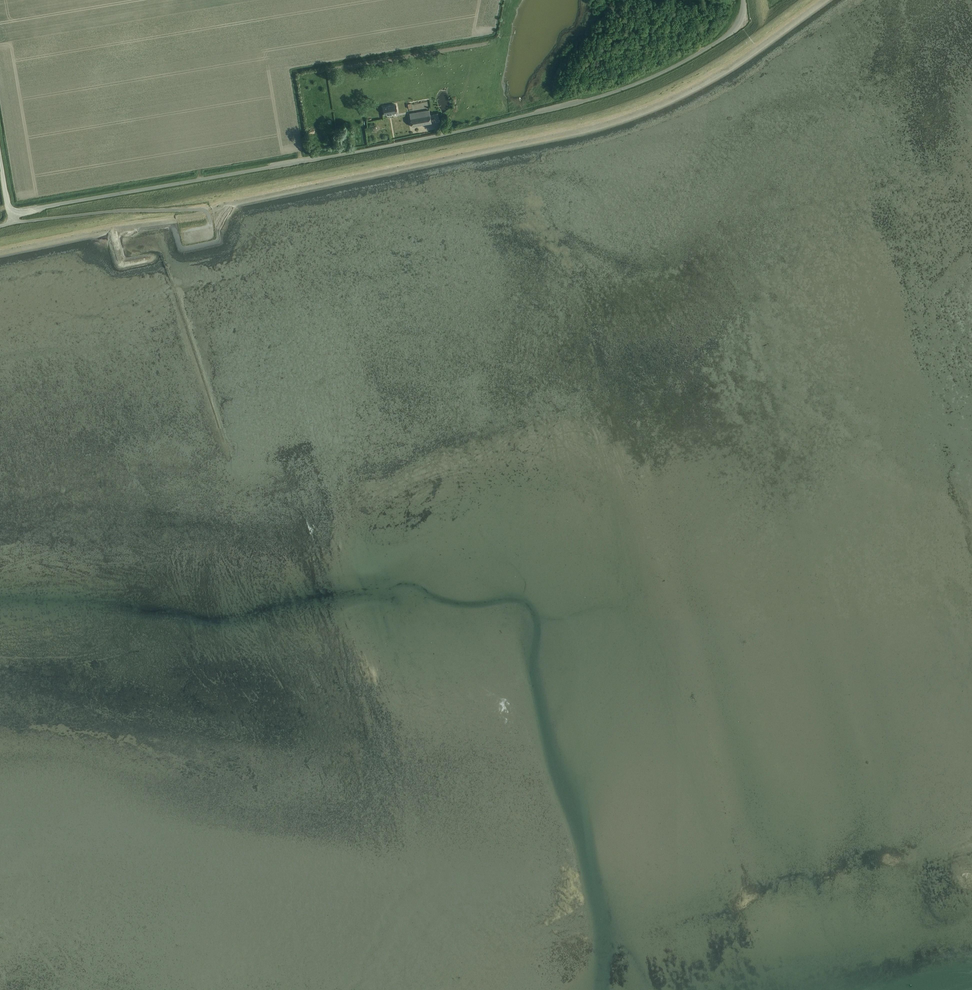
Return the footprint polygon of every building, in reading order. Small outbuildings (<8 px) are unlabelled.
[(392,113),(397,112),(396,104),(383,107),(384,115),(389,114),(388,114),(388,115),(392,114),(392,113)] [(409,114),(411,127),(431,123),(428,110),(409,114)]
